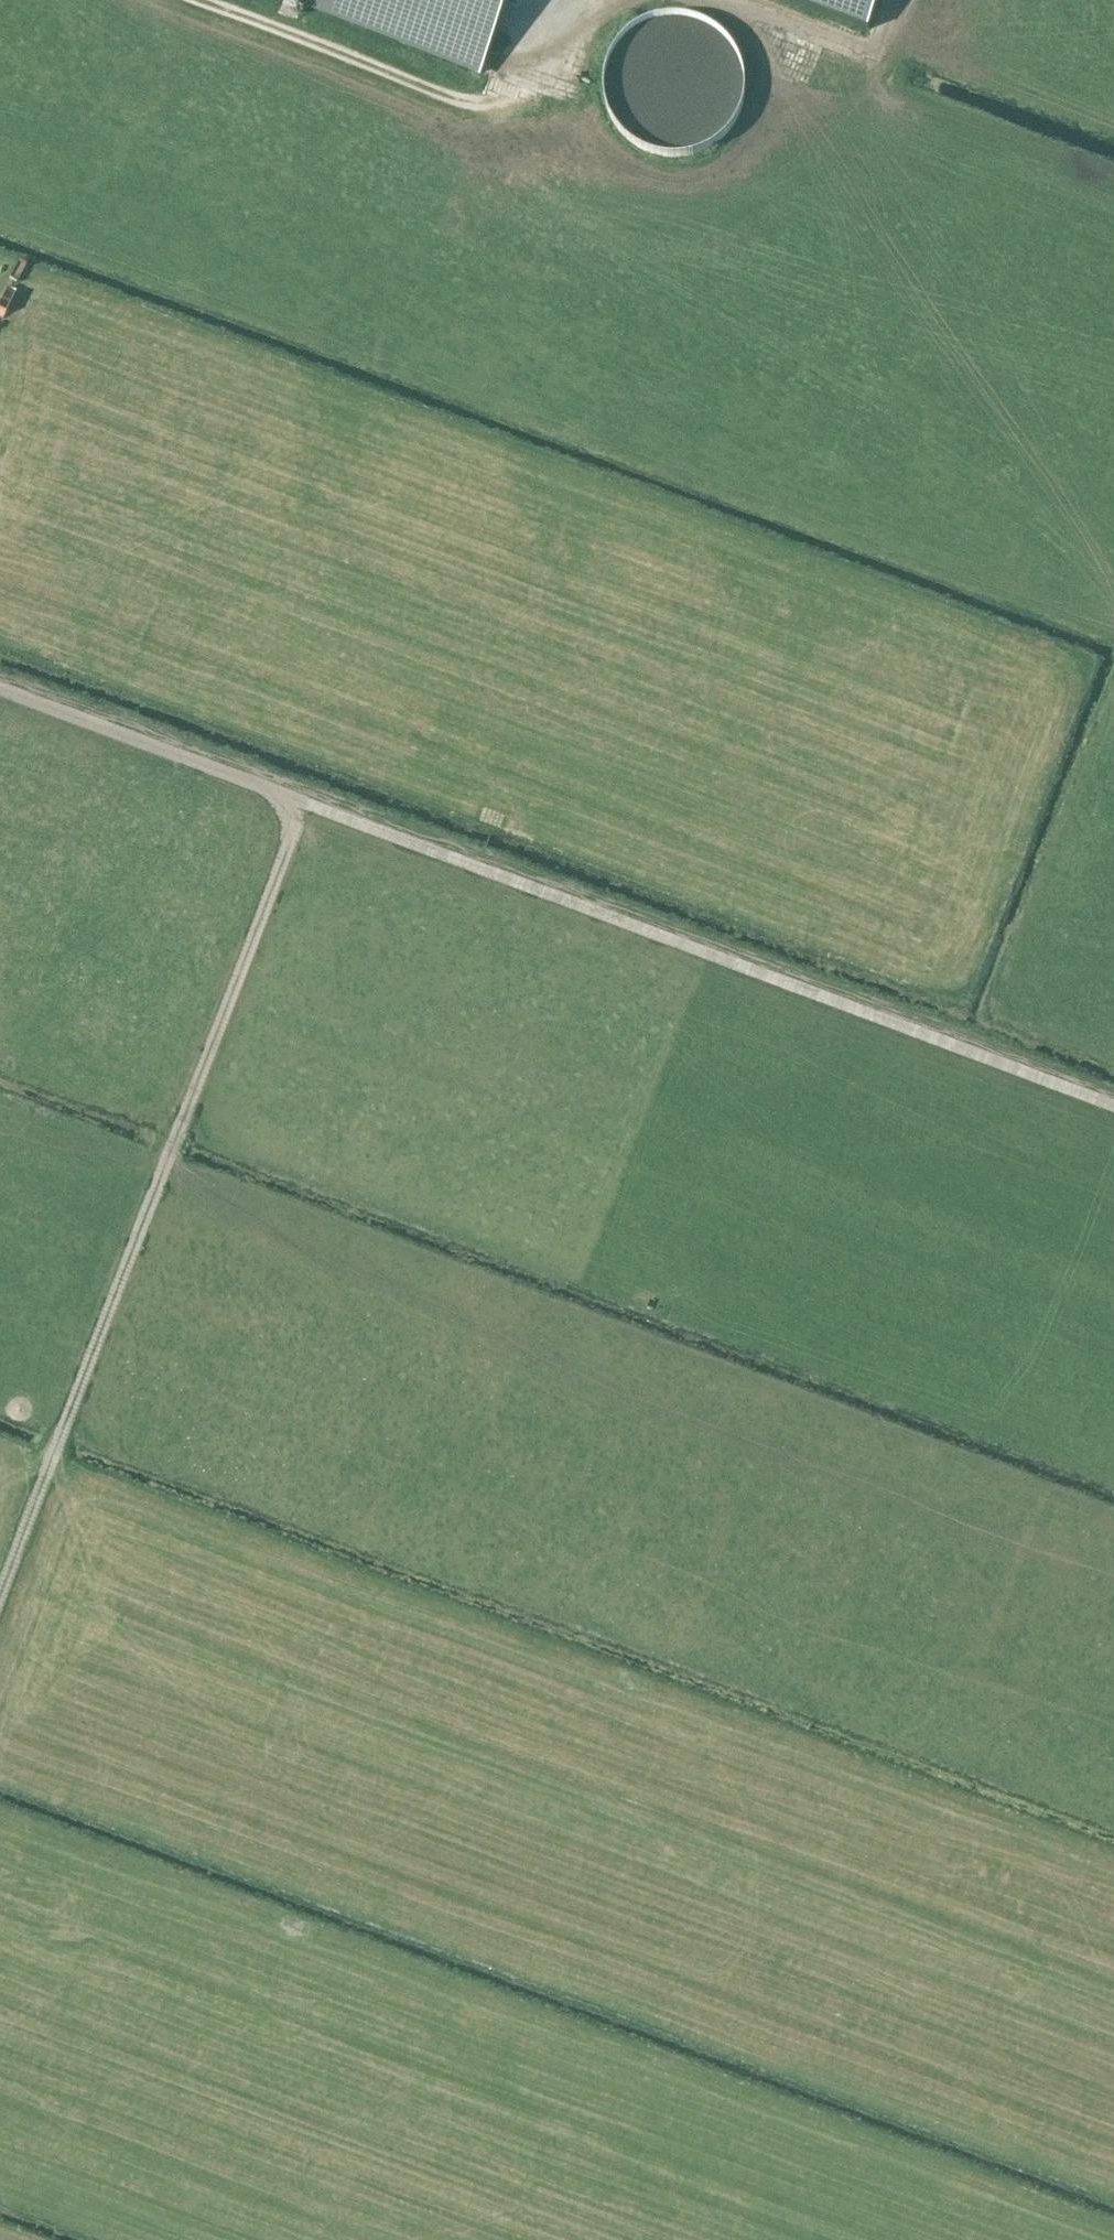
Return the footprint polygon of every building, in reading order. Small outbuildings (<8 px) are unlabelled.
[(485,70),(512,0),(304,0),(485,70)]
